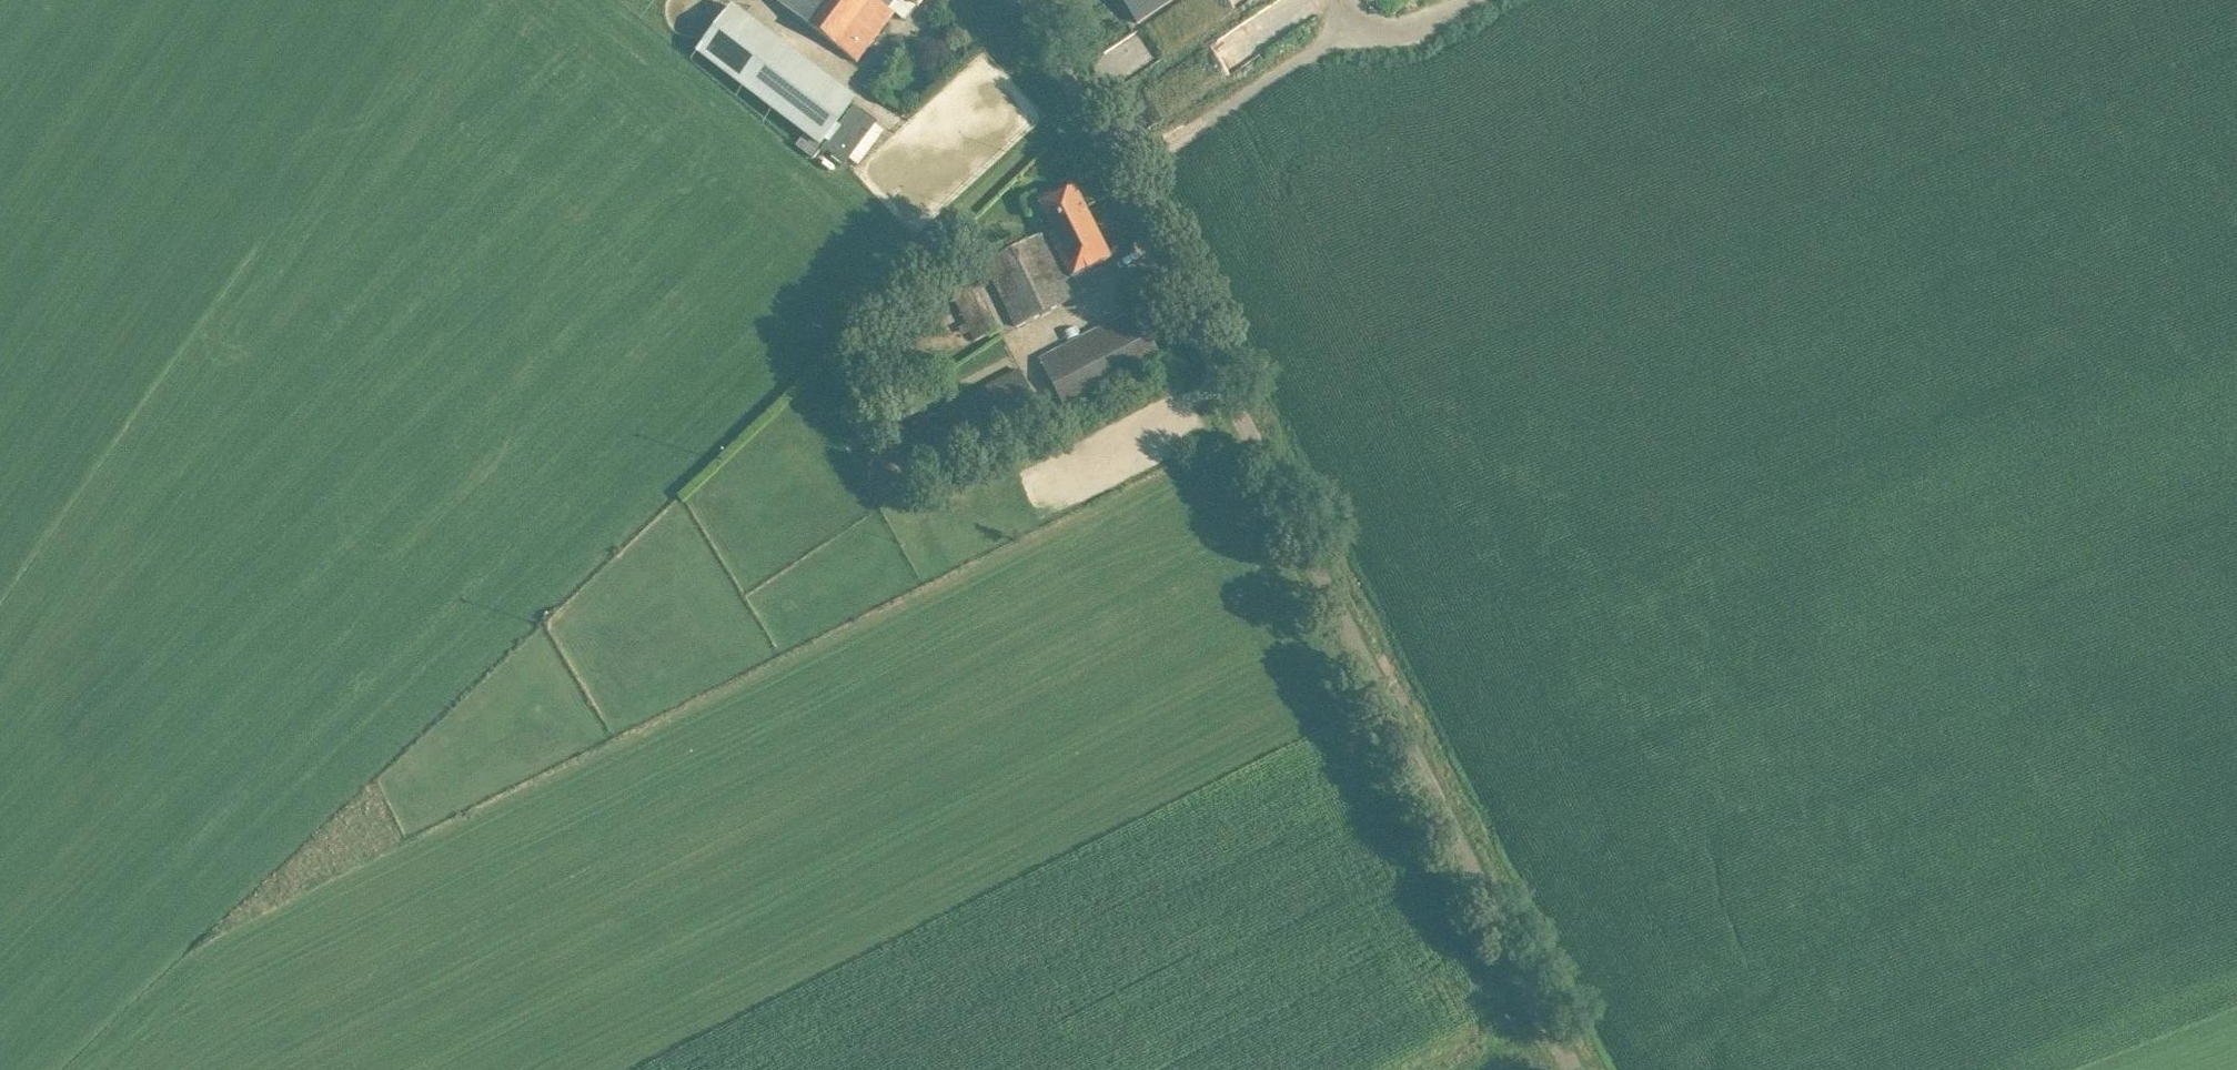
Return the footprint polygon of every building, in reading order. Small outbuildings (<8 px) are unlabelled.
[(856,62),(895,13),(890,9),(897,0),(777,0),(856,62)] [(1137,23),(1172,0),(1122,0),(1137,23)] [(821,146),(857,97),(731,5),(695,54),(821,146)] [(855,106),(822,148),(826,152),(845,166),(852,156),(876,126),(878,123),(855,106)] [(1075,187),(1040,205),(1054,233),(1050,236),(1072,278),(1111,257),(1075,187)] [(1017,327),(1075,297),(1043,233),(984,263),(1017,327)] [(963,266),(943,276),(976,340),(996,330),(963,266)] [(1067,413),(1164,364),(1137,310),(1040,360),(1067,413)] [(1020,370),(904,430),(925,472),(1042,412),(1020,370)]
